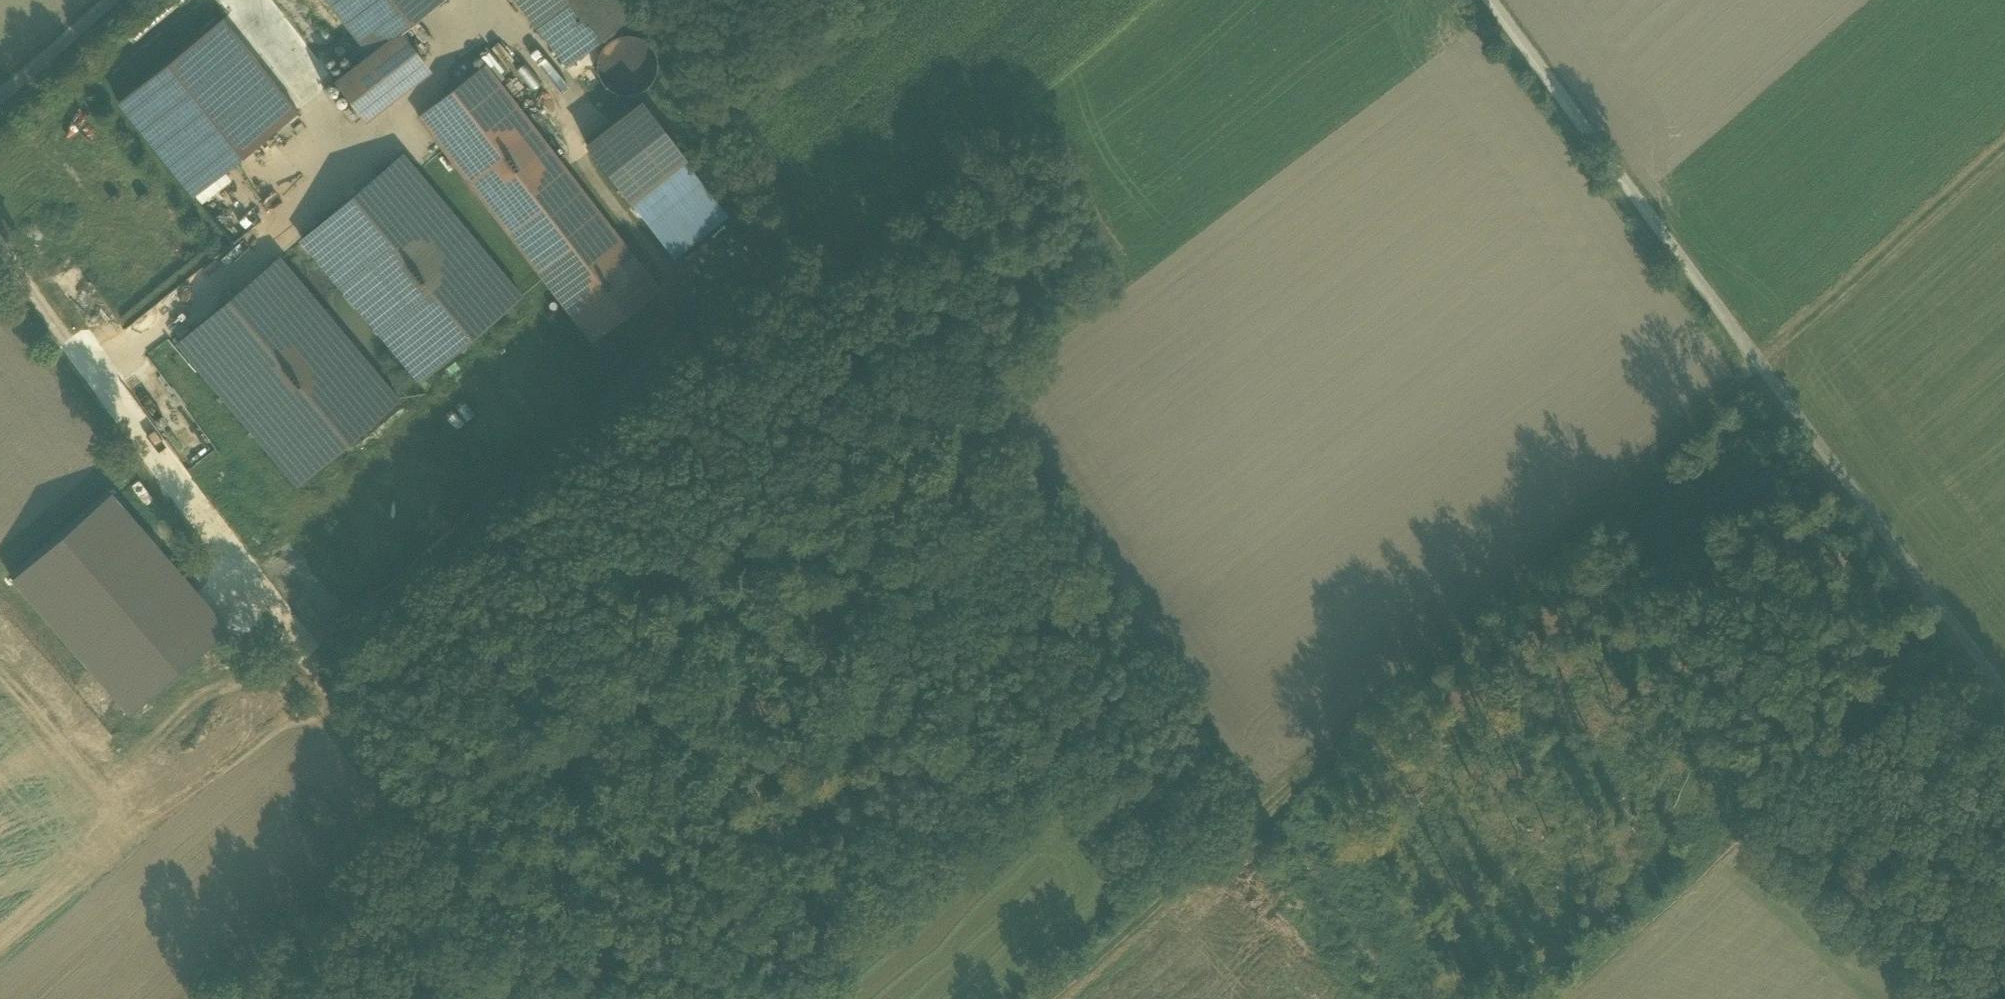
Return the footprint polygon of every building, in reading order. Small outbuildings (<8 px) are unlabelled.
[(383,50),(350,76),(379,112),(445,61),(413,20),(438,0),(344,0),(383,50)] [(582,55),(642,7),(636,0),(538,0),(582,55)] [(226,23),(124,104),(197,196),(299,116),(226,23)] [(622,35),(615,43),(612,50),(611,60),(613,70),(619,79),(627,85),(633,87),(643,87),(653,85),(659,81),(666,73),(669,62),(669,51),(664,42),(657,35),(645,29),(634,30),(622,35)] [(505,70),(435,127),(606,340),(676,284),(505,70)] [(649,98),(590,139),(672,257),(731,216),(649,98)] [(402,159),(301,243),(418,381),(518,297),(402,159)] [(287,264),(187,349),(304,487),(404,403),(287,264)]
